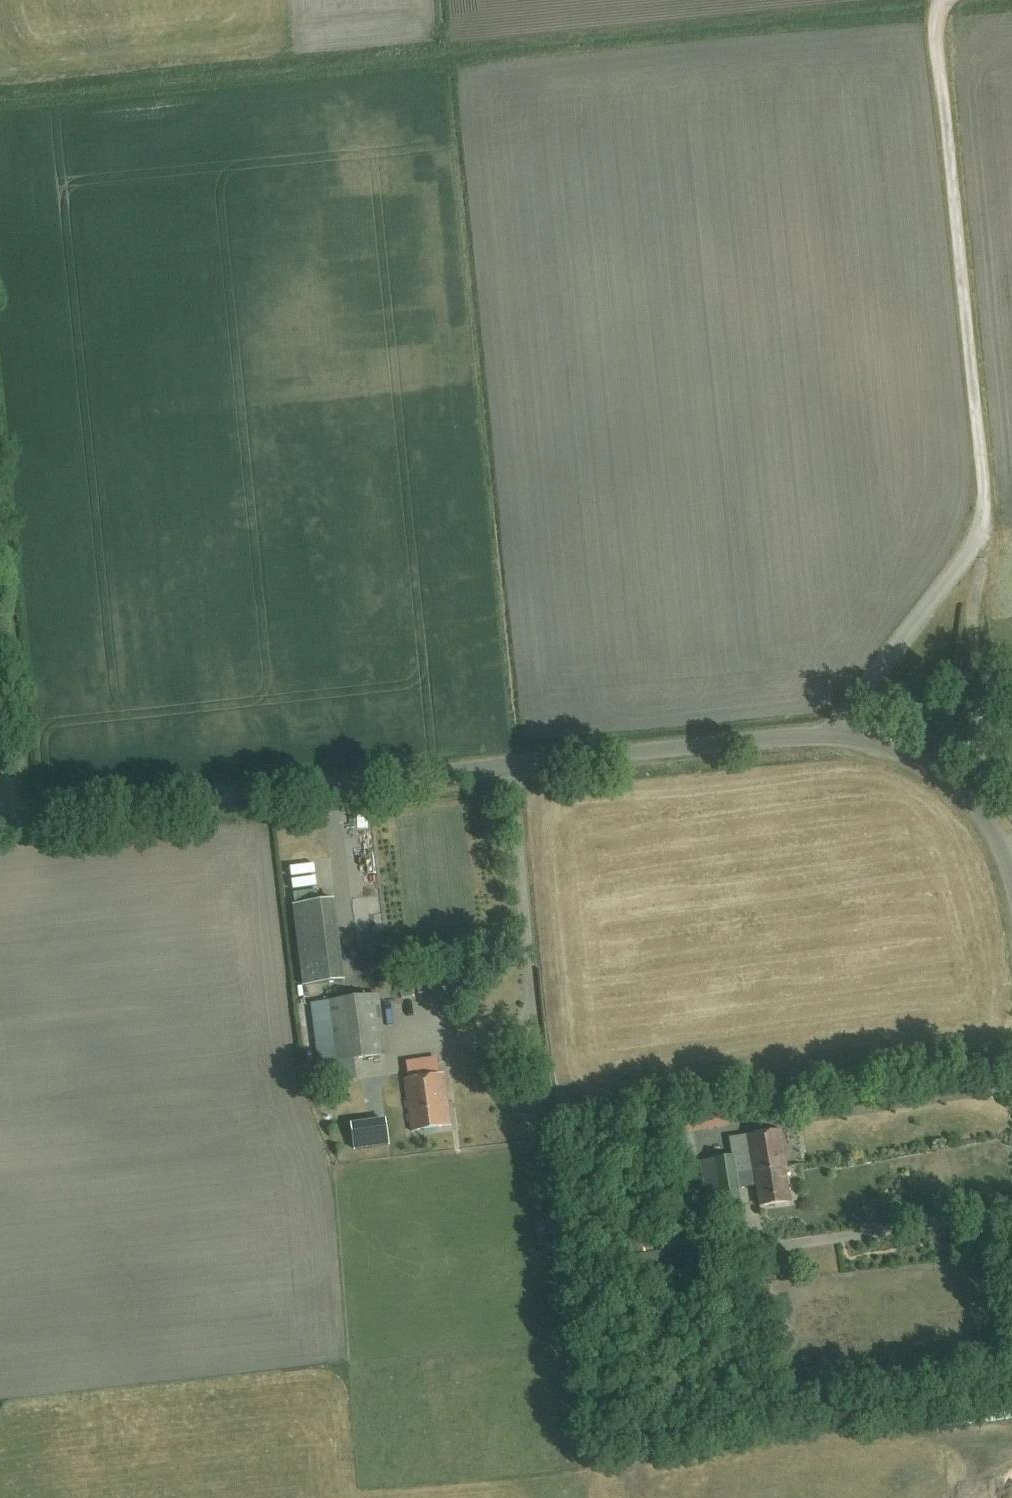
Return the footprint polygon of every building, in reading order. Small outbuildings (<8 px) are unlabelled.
[(334,894),(298,900),(310,979),(347,973),(334,894)] [(377,902),(362,903),(365,955),(380,954),(377,902)] [(410,980),(400,982),(403,999),(413,997),(410,980)] [(319,1064),(385,1056),(377,994),(311,1002),(319,1064)] [(409,1130),(449,1125),(442,1073),(402,1078),(409,1130)] [(727,1125),(724,1109),(690,1115),(692,1130),(727,1125)] [(385,1117),(351,1122),(355,1149),(389,1145),(385,1117)] [(751,1172),(784,1167),(787,1166),(781,1130),(729,1138),(732,1156),(733,1156),(733,1158),(748,1156),(751,1172)] [(751,1172),(748,1156),(733,1158),(733,1156),(732,1156),(700,1161),(709,1212),(741,1206),(738,1188),(756,1185),(759,1206),(790,1201),(784,1167),(751,1172)] [(653,1233),(656,1256),(707,1249),(704,1226),(653,1233)] [(1009,1409),(995,1411),(997,1428),(1011,1426),(1009,1409)]
